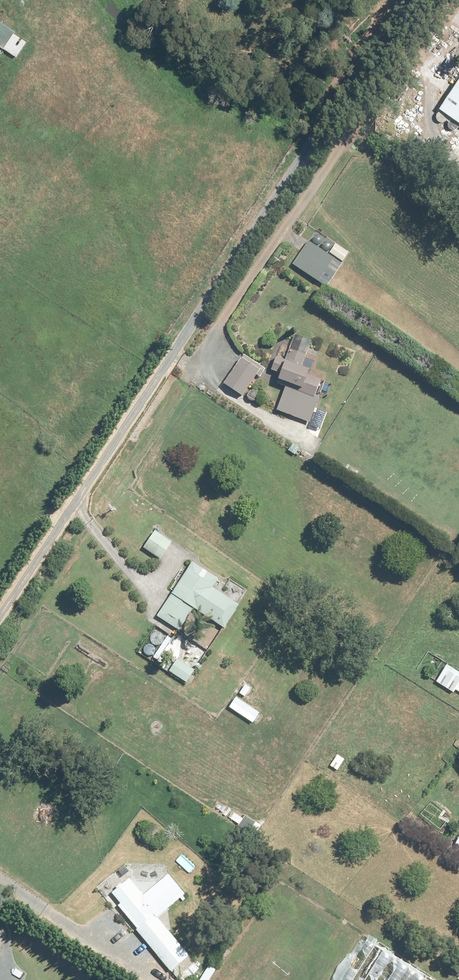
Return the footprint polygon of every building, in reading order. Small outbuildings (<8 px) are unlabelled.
[(0,20),(0,44),(16,55),(27,39),(0,20)] [(440,96),(458,109),(458,67),(440,96)] [(306,237),(291,262),(323,282),(339,257),(306,237)] [(284,383),(275,407),(305,418),(313,395),(319,374),(312,372),(313,369),(301,365),(306,352),(289,346),(284,356),(275,353),(270,367),(281,372),(278,380),(284,383)] [(241,354),(223,380),(241,393),(259,367),(241,354)] [(290,437),(284,446),(291,450),(297,442),(290,437)] [(155,526),(143,545),(160,556),(172,537),(155,526)] [(190,558),(157,613),(178,625),(191,605),(223,625),(238,598),(213,584),(218,576),(190,558)] [(195,668),(173,656),(167,667),(189,679),(195,668)] [(444,660),(434,676),(453,686),(455,683),(458,686),(458,668),(444,660)] [(245,680),(238,689),(243,693),(250,684),(245,680)] [(260,708),(234,693),(228,703),(253,719),(260,708)] [(342,756),(336,751),(329,761),(335,766),(342,756)] [(243,814),(231,808),(226,814),(253,831),(260,821),(245,812),(243,814)] [(120,900),(116,903),(170,968),(189,951),(158,914),(179,895),(181,897),(187,892),(167,871),(144,890),(129,874),(110,888),(120,900)] [(330,979),(432,979),(364,932),(330,979)]
